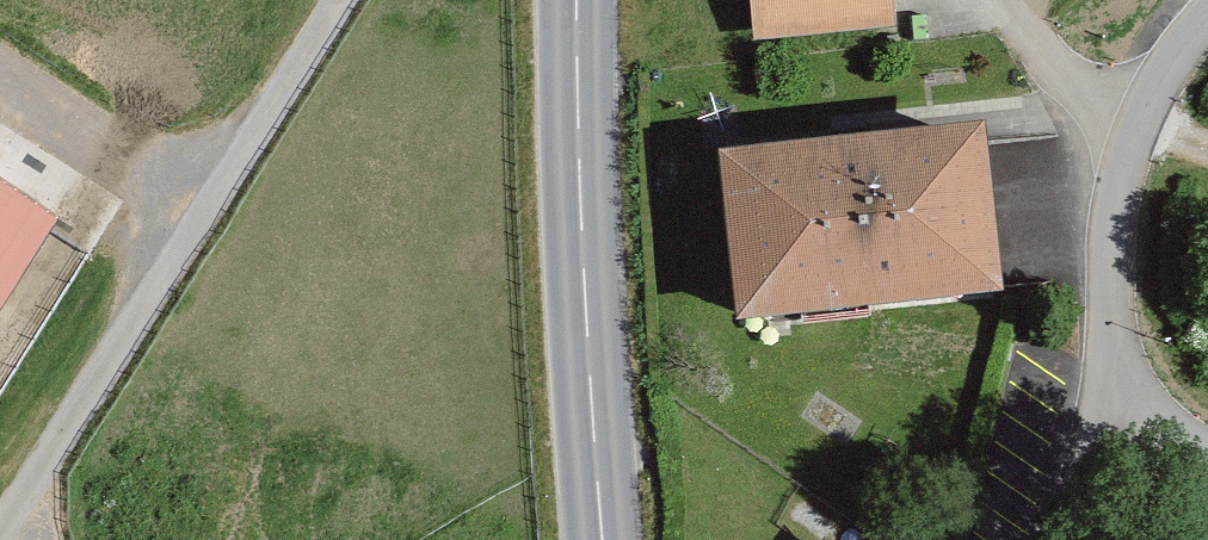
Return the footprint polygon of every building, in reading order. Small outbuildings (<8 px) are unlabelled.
[(758,47),(900,38),(898,0),(754,0),(758,47)] [(1029,304),(1006,127),(744,160),(767,337),(1029,304)]
